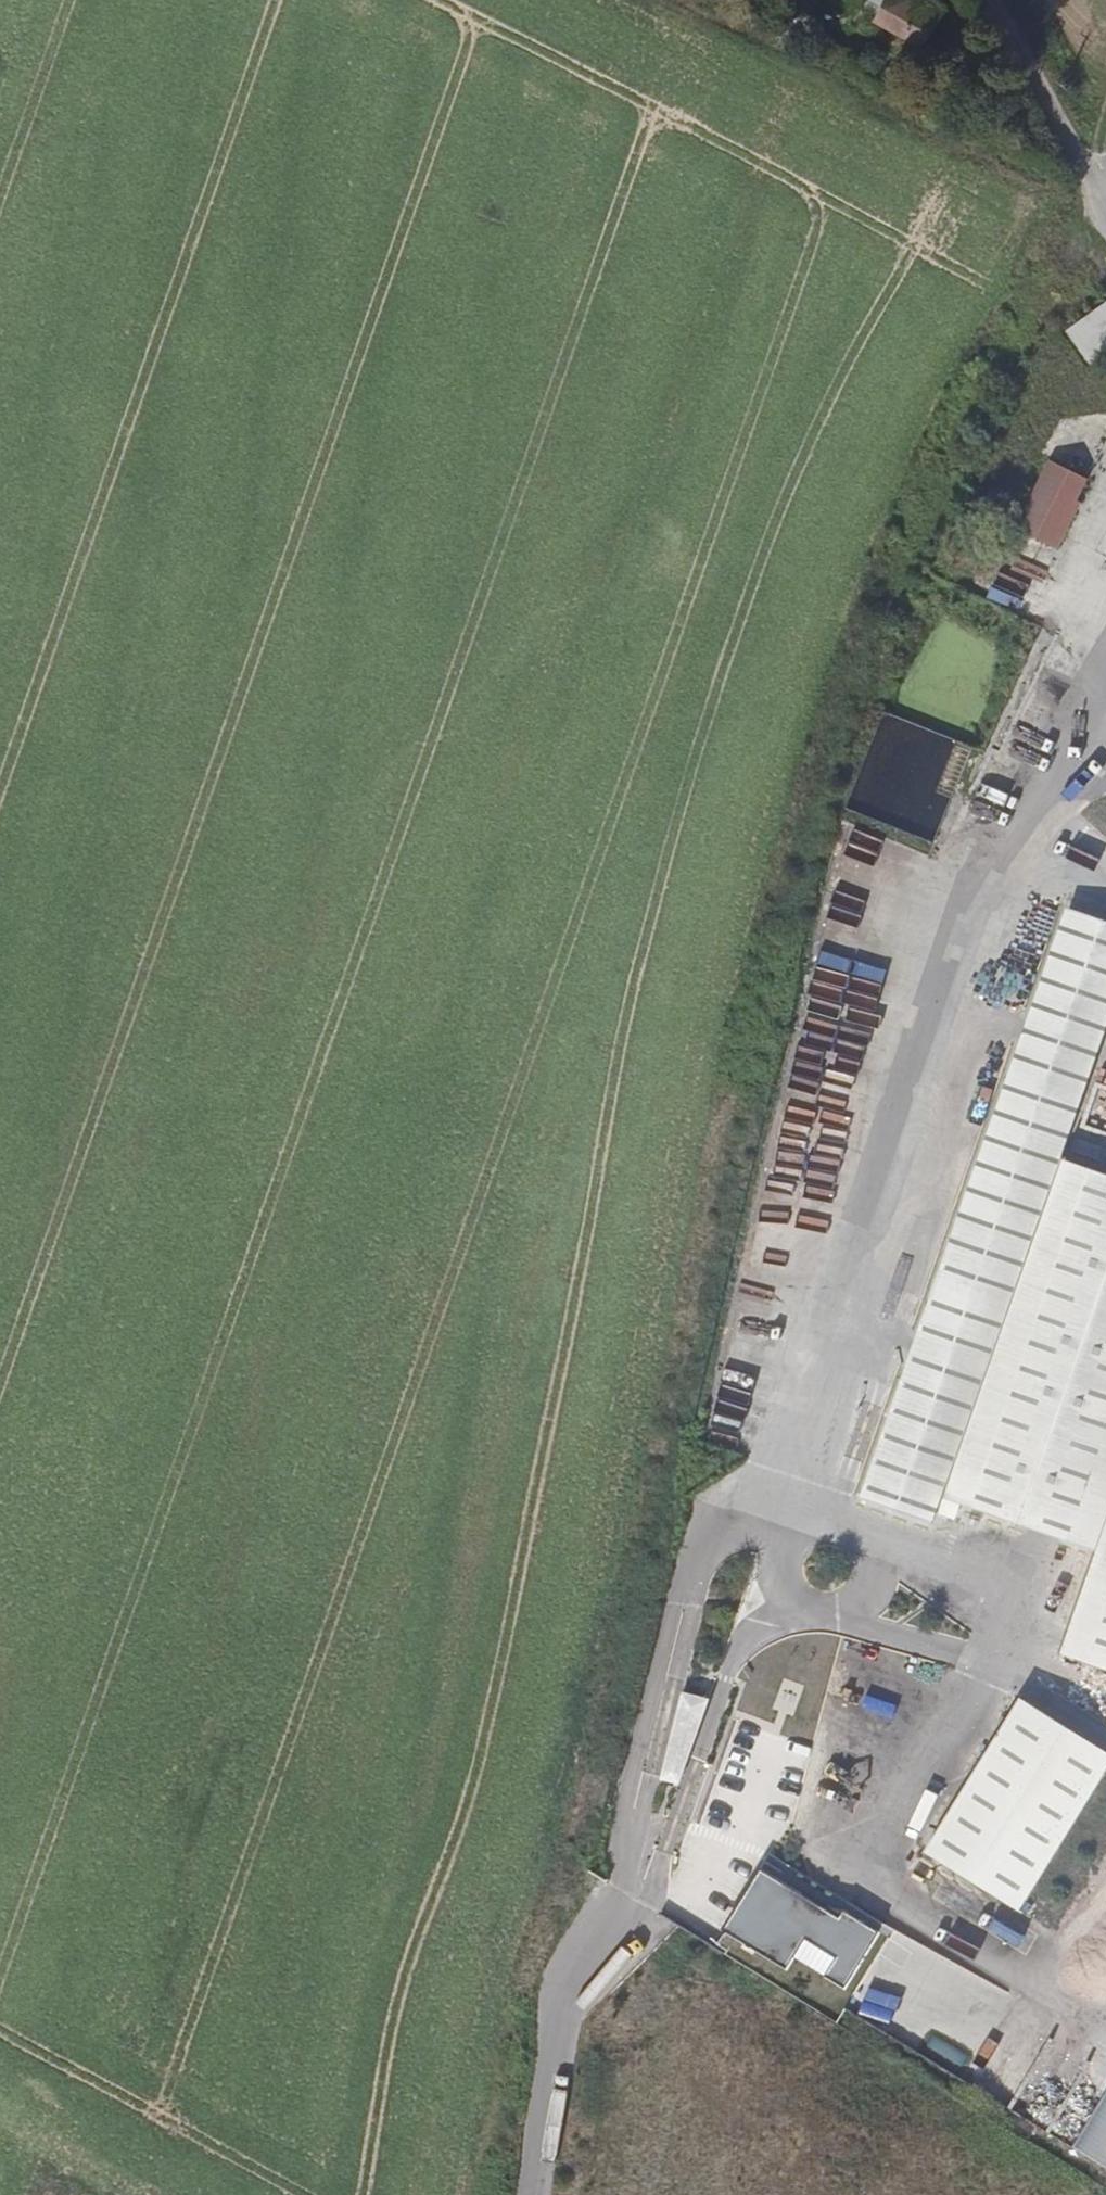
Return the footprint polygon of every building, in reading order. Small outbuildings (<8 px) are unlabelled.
[(944,9),(928,0),(885,0),(875,19),(923,48),(928,42),(928,38),(944,9)] [(1067,333),(1092,370),(1105,361),(1105,307),(1067,333)] [(1088,481),(1051,463),(1019,530),(1056,547),(1088,481)] [(1058,1163),(1105,1027),(1105,925),(1070,912),(862,1498),(935,1524),(943,1499),(1099,1555),(1063,1656),(1105,1672),(1105,1180),(1058,1163)] [(659,1775),(684,1781),(706,1694),(681,1688),(659,1775)] [(1019,1912),(1105,1772),(1105,1754),(1021,1702),(927,1854),(1019,1912)] [(839,1919),(759,1872),(722,1932),(789,1971),(806,1941),(837,1959),(826,1978),(844,1989),(878,1931),(844,1911),(839,1919)]
